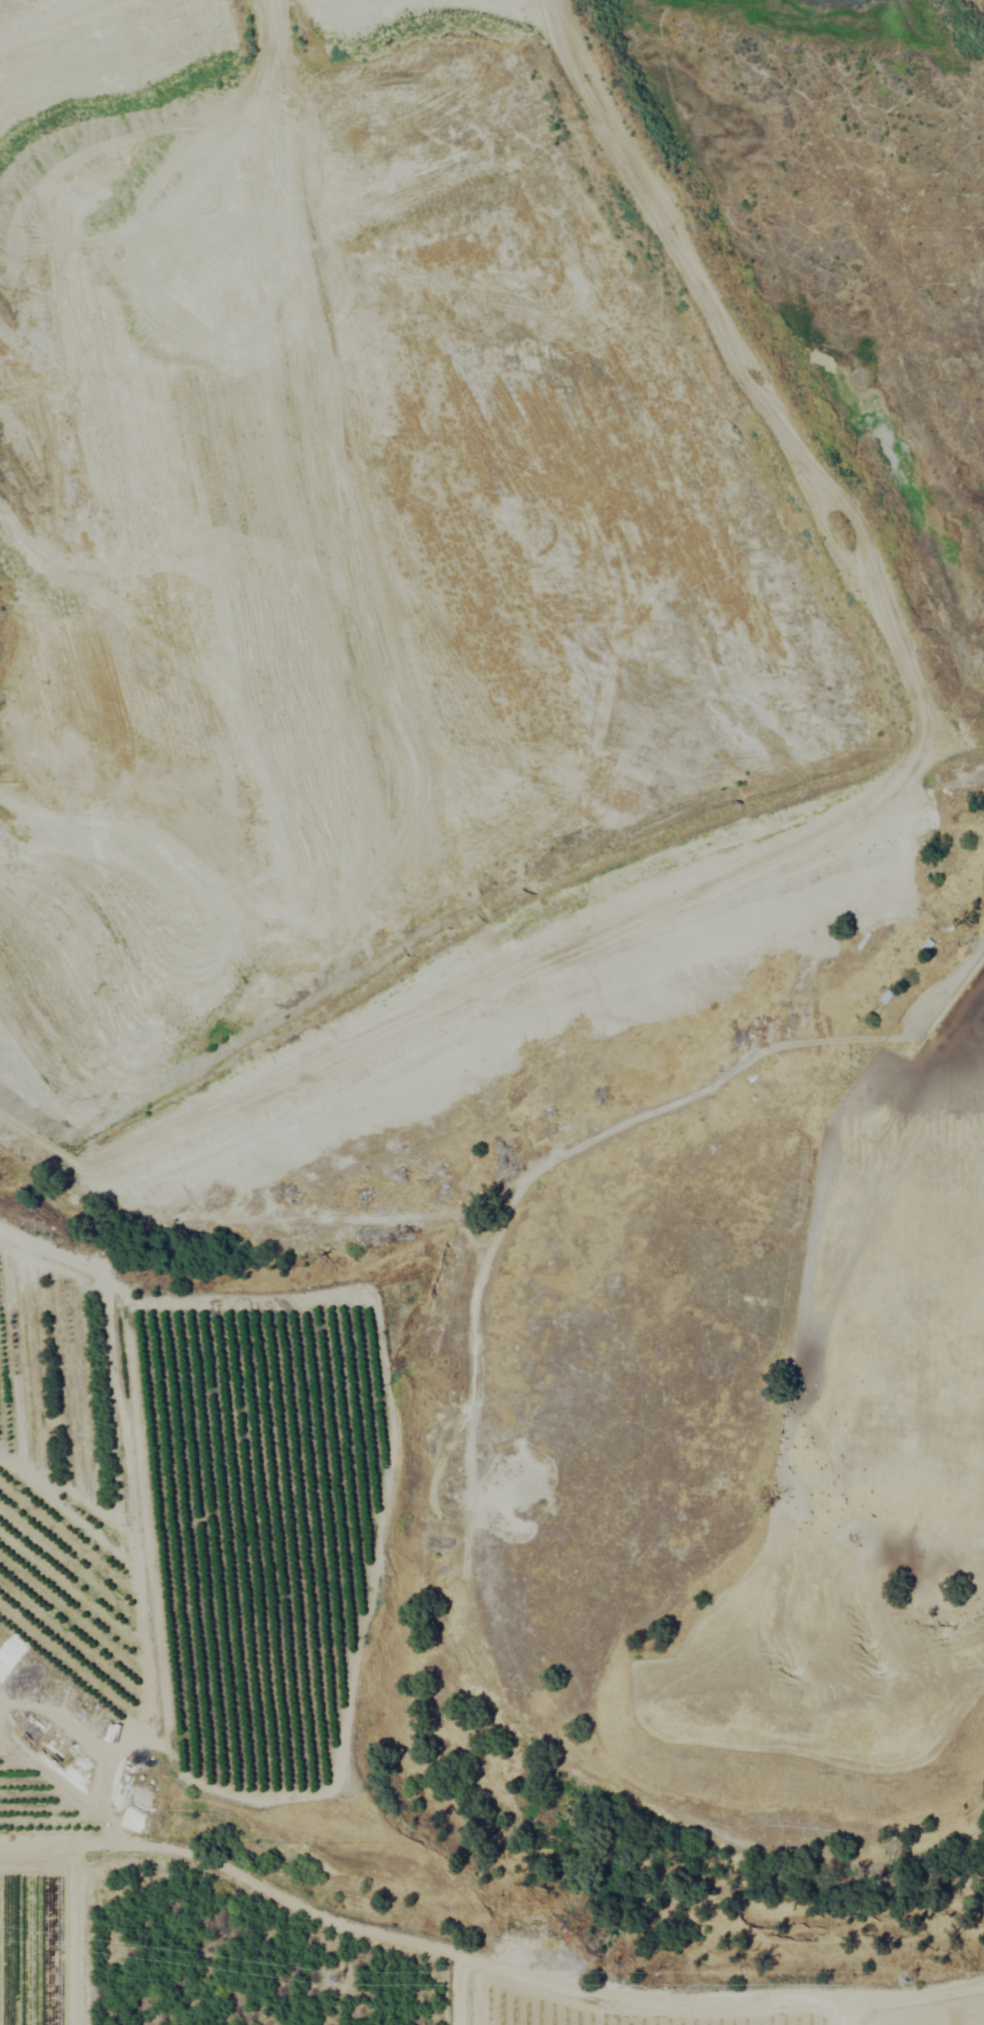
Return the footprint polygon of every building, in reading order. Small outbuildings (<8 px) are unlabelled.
[(880,1000),(883,1004),(892,996),(888,992),(880,1000)]
